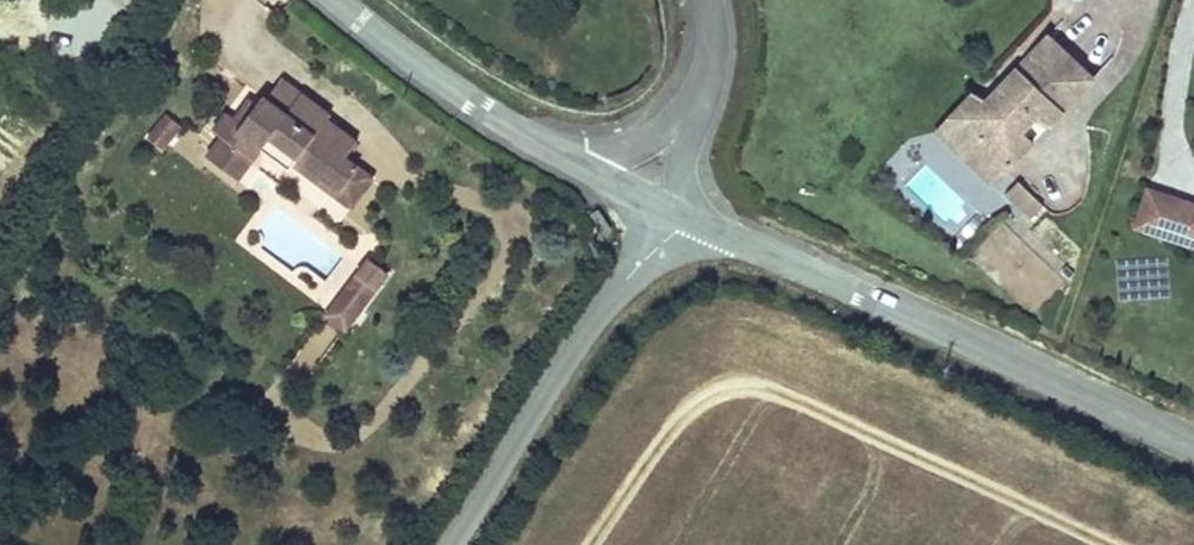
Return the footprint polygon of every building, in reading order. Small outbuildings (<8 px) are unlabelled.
[(1070,121),(1102,86),(1056,45),(1006,101),(1014,109),(1007,117),(985,101),(973,136),(986,159),(978,167),(995,182),(1013,163),(1029,167),(1051,143),(1040,134),(1053,119),(1070,121)] [(319,115),(277,75),(256,99),(252,95),(246,101),(230,118),(222,111),(204,131),(211,139),(198,152),(225,177),(249,151),(259,140),(286,165),(308,185),(315,177),(327,187),(346,167),(335,156),(345,145),(317,119),(319,115)] [(238,93),(222,111),(230,118),(246,101),(238,93)] [(973,136),(985,101),(949,141),(978,167),(986,159),(973,136)] [(155,148),(173,124),(158,113),(139,137),(155,148)] [(249,151),(276,176),(286,165),(259,140),(249,151)] [(1006,193),(1029,167),(1013,163),(995,182),(1006,193)] [(315,177),(308,185),(335,210),(362,181),(346,167),(327,187),(315,177)] [(1032,188),(1041,196),(1053,183),(1043,175),(1032,188)] [(1053,183),(1041,196),(1055,208),(1066,196),(1053,183)] [(1165,256),(1178,218),(1155,210),(1142,248),(1165,256)] [(1178,218),(1165,256),(1193,266),(1193,224),(1178,218)] [(361,296),(374,279),(356,264),(342,281),(361,296)] [(329,336),(361,296),(342,281),(310,320),(329,336)]
